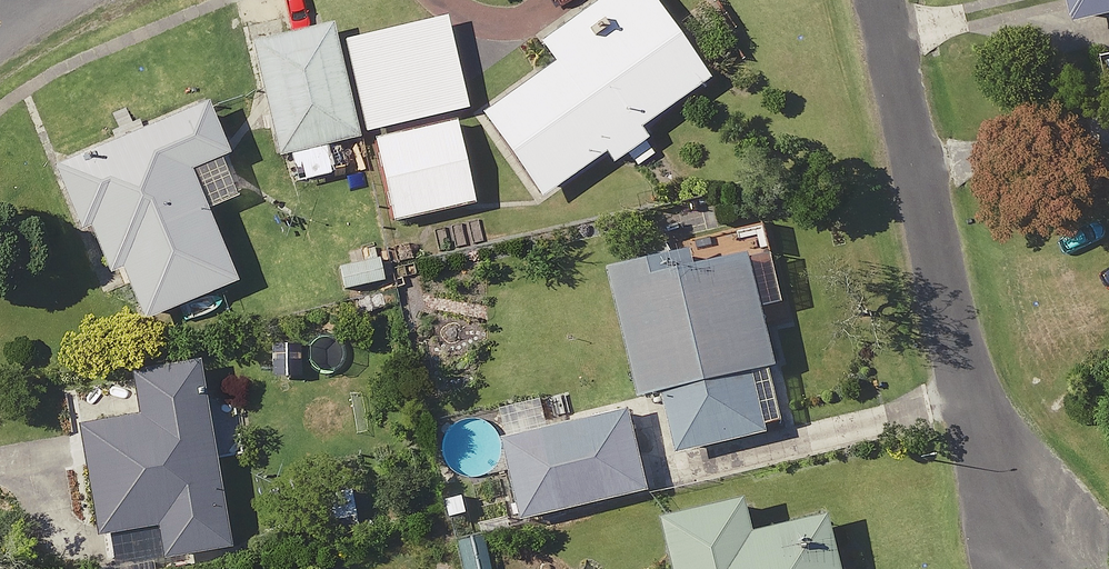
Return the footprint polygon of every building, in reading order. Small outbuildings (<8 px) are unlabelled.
[(656,0),(594,0),(539,38),(560,67),(487,118),(546,203),(612,157),(621,169),(652,147),(644,135),(715,86),(656,0)] [(1085,28),(1108,22),(1108,0),(1078,0),(1085,28)] [(453,27),(352,51),(371,129),(471,105),(453,27)] [(370,173),(339,30),(261,46),(292,190),(370,173)] [(234,163),(212,109),(60,171),(107,285),(129,276),(149,327),(243,289),(197,178),(234,163)] [(476,209),(458,125),(380,142),(398,226),(476,209)] [(394,292),(386,255),(337,266),(345,303),(394,292)] [(795,436),(759,256),(625,283),(649,404),(675,399),(687,458),(795,436)] [(206,367),(138,379),(145,422),(86,432),(106,546),(165,536),(171,568),(179,568),(239,559),(223,461),(248,457),(241,416),(215,420),(206,367)] [(658,497),(639,418),(514,448),(534,528),(658,497)] [(754,504),(675,524),(686,568),(848,568),(837,523),(764,542),(754,504)]
